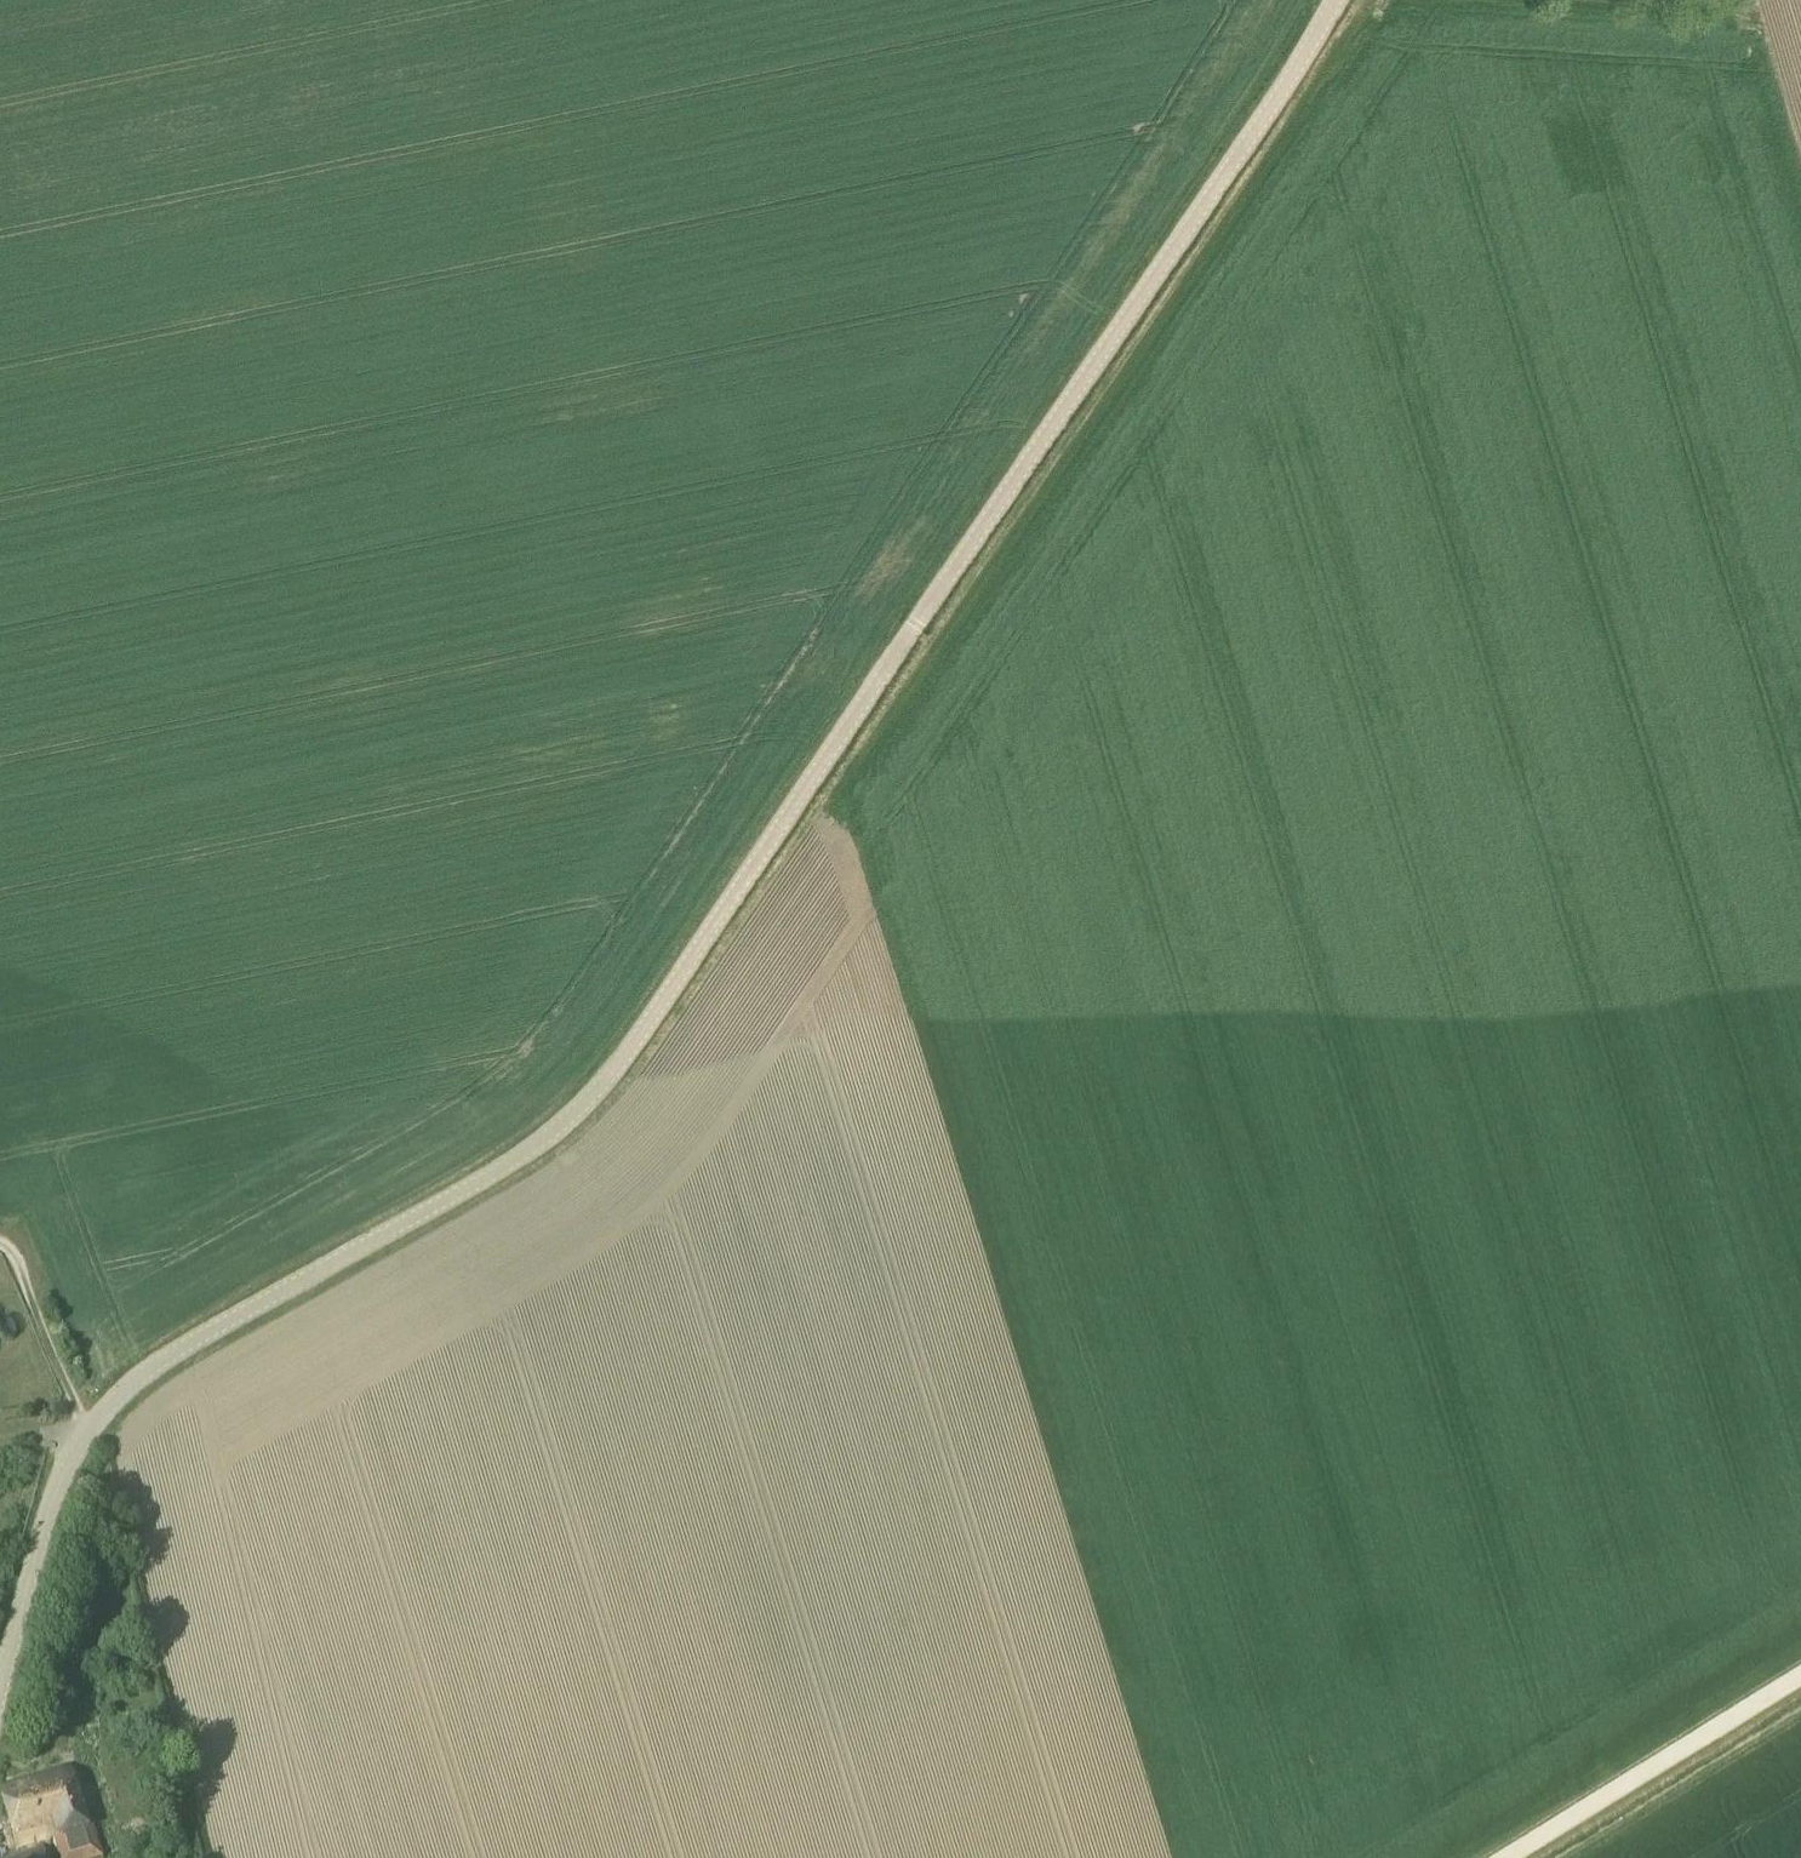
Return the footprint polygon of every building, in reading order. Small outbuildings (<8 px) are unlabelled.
[(17,1847),(52,1837),(55,1849),(61,1847),(64,1857),(82,1857),(94,1854),(69,1769),(0,1789),(17,1847)] [(41,1846),(4,1857),(44,1857),(41,1846)]
